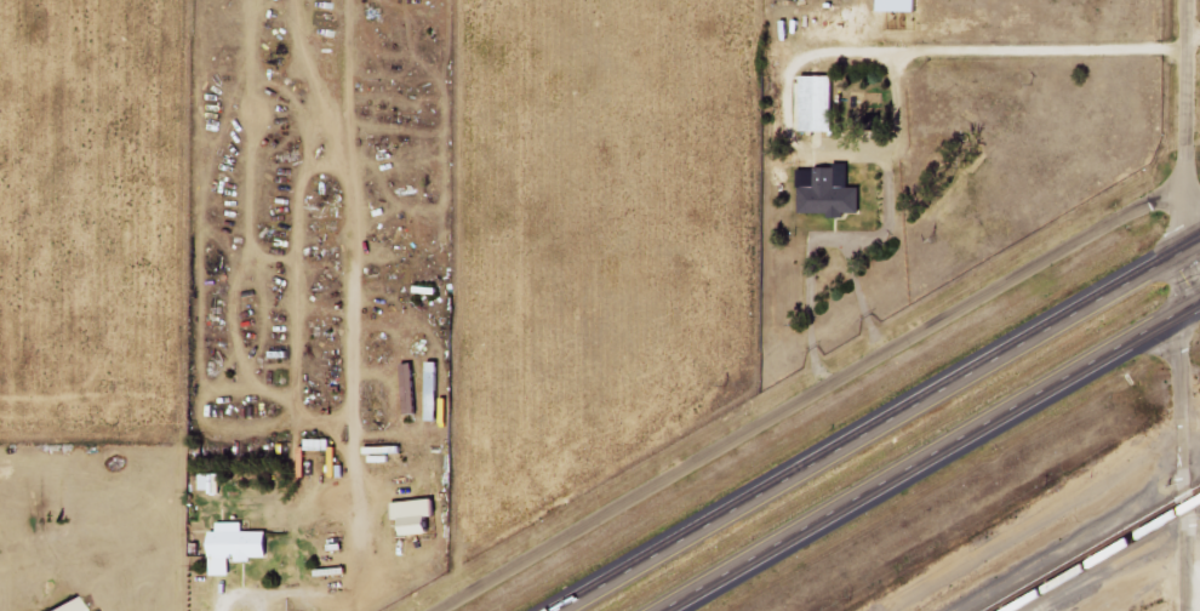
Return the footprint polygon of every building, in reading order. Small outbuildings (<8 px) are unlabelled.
[(921,0),(883,0),(883,11),(921,12),(921,0)] [(837,76),(806,75),(806,131),(837,131),(837,76)] [(865,213),(865,187),(852,187),(852,167),(803,167),(803,215),(850,215),(850,213),(865,213)] [(339,440),(305,439),(305,477),(310,477),(310,450),(334,451),(334,475),(338,475),(339,440)] [(204,474),(205,492),(225,492),(225,474),(204,474)] [(439,514),(436,498),(397,504),(399,520),(439,514)] [(216,532),(215,575),(234,575),(234,559),(273,560),(273,532),(247,532),(247,523),(222,522),(222,532),(216,532)] [(86,608),(85,608),(79,598),(53,610),(88,610),(86,608)]
